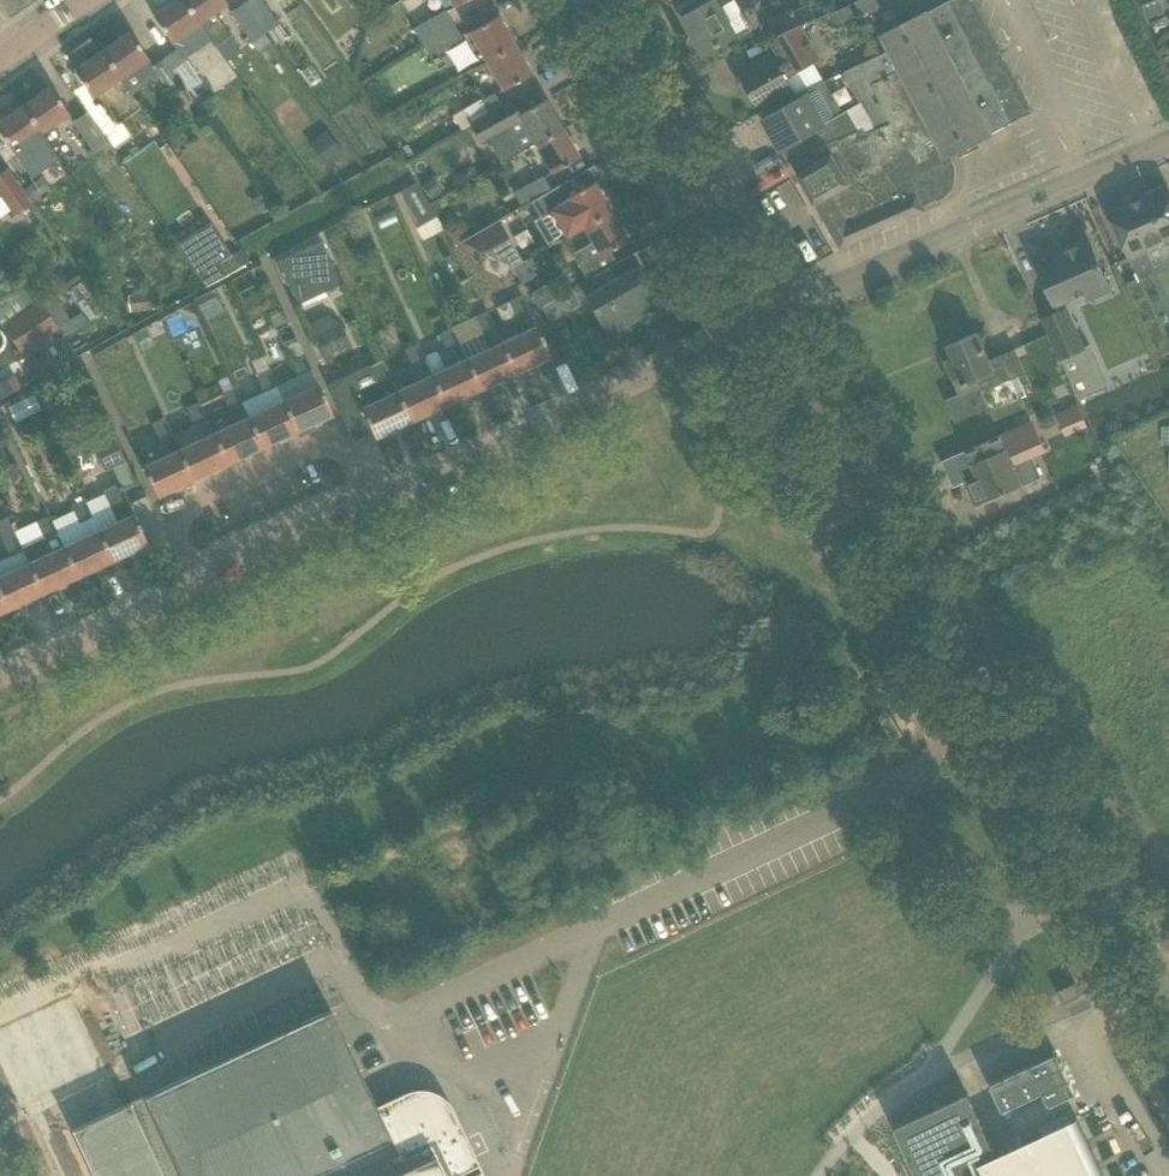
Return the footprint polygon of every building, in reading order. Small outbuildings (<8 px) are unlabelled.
[(199,23),(183,0),(175,0),(153,15),(171,42),(199,23)] [(211,39),(216,45),(231,35),(215,12),(226,5),(223,0),(183,0),(199,23),(200,23),(211,39)] [(243,3),(264,34),(279,24),(263,0),(248,0),(243,3)] [(699,54),(704,51),(705,53),(737,36),(736,35),(750,27),(735,0),(719,0),(717,1),(716,0),(684,17),(694,35),(689,38),(688,42),(694,53),(699,54)] [(1140,5),(1145,20),(1164,14),(1159,0),(1156,0),(1140,5)] [(243,3),(231,12),(252,42),(264,34),(243,3)] [(833,14),(838,26),(855,19),(850,7),(833,14)] [(414,28),(422,42),(454,24),(446,10),(414,28)] [(769,21),(776,37),(800,26),(794,10),(769,21)] [(470,32),(487,60),(514,45),(497,16),(470,32)] [(422,42),(430,57),(462,39),(454,24),(422,42)] [(741,78),(758,107),(792,87),(787,79),(822,58),(803,26),(801,27),(800,26),(776,37),(768,41),(780,60),(778,62),(773,53),(754,64),(757,69),(741,78)] [(121,78),(148,59),(129,32),(102,51),(121,78)] [(487,60),(504,89),(531,74),(514,45),(487,60)] [(177,50),(165,58),(179,77),(183,82),(196,73),(185,57),(179,49),(177,50)] [(102,51),(74,70),(93,97),(98,105),(86,113),(107,142),(114,153),(134,139),(122,122),(110,105),(120,98),(111,85),(121,78),(102,51)] [(165,58),(153,67),(166,87),(179,77),(165,58)] [(860,62),(843,70),(853,90),(870,82),(861,65),(860,63),(860,62)] [(50,87),(23,106),(42,133),(69,114),(50,87)] [(503,107),(494,93),(483,99),(491,114),(503,107)] [(786,108),(765,120),(790,163),(836,140),(837,141),(860,131),(847,111),(844,113),(827,123),(810,94),(797,102),(786,108)] [(491,114),(470,126),(481,145),(513,127),(525,149),(563,128),(545,99),(519,114),(512,101),(503,107),(491,114)] [(0,122),(0,132),(31,177),(59,158),(42,133),(23,106),(0,122)] [(73,122),(93,152),(107,142),(86,113),(73,122)] [(563,128),(534,145),(551,173),(579,157),(563,128)] [(170,137),(174,149),(187,144),(183,132),(170,137)] [(334,142),(316,155),(324,166),(343,153),(334,142)] [(825,155),(789,175),(805,204),(841,184),(825,155)] [(15,215),(32,203),(31,202),(7,168),(0,173),(0,196),(1,195),(15,215)] [(434,176),(422,186),(432,198),(444,188),(434,176)] [(43,177),(23,190),(31,200),(50,187),(43,177)] [(513,193),(521,208),(532,202),(551,190),(544,178),(542,179),(541,177),(513,193)] [(552,219),(563,238),(584,226),(611,211),(609,208),(612,206),(606,196),(603,198),(594,182),(576,193),(568,180),(551,190),(532,202),(545,224),(552,219)] [(417,182),(398,193),(410,214),(409,215),(416,227),(419,226),(434,218),(427,205),(429,203),(417,182)] [(1129,260),(1147,252),(1145,247),(1168,237),(1168,188),(1162,190),(1161,186),(1145,192),(1147,197),(1109,213),(1129,260)] [(260,194),(250,200),(259,213),(269,207),(260,194)] [(573,254),(588,279),(593,276),(593,277),(617,264),(617,263),(610,250),(628,240),(611,211),(584,226),(593,242),(573,254)] [(462,241),(461,242),(484,253),(513,267),(522,262),(498,220),(462,241)] [(210,223),(177,243),(206,286),(228,274),(221,261),(231,254),(210,223)] [(1048,290),(1055,306),(1085,293),(1088,300),(1111,290),(1088,238),(1054,253),(1057,260),(1039,268),(1048,290)] [(278,261),(298,304),(341,284),(321,241),(278,261)] [(585,295),(607,334),(658,305),(640,274),(645,271),(635,253),(617,263),(617,264),(593,277),(599,287),(585,295)] [(1135,273),(1126,277),(1130,286),(1139,282),(1135,273)] [(22,359),(63,336),(51,320),(52,319),(24,277),(7,288),(10,292),(0,299),(0,320),(20,349),(16,351),(22,359)] [(550,281),(530,292),(539,307),(559,296),(550,281)] [(541,307),(549,320),(572,307),(564,293),(557,297),(541,307)] [(508,301),(516,319),(530,313),(522,294),(508,301)] [(1083,347),(1066,309),(1044,319),(1079,399),(1108,387),(1089,344),(1083,347)] [(452,326),(462,348),(467,358),(466,359),(480,390),(515,374),(501,342),(502,342),(487,310),(474,316),(452,326)] [(325,331),(313,336),(322,357),(336,351),(329,337),(343,331),(340,324),(326,330),(325,331)] [(439,332),(449,353),(462,348),(452,326),(439,332)] [(501,342),(515,374),(551,357),(536,326),(517,335),(502,342),(501,342)] [(953,357),(944,361),(958,394),(946,399),(956,422),(978,412),(990,408),(983,391),(1010,380),(1019,376),(1026,373),(1016,350),(1015,349),(990,360),(978,331),(947,345),(953,357)] [(418,342),(405,349),(413,366),(427,360),(418,342)] [(275,386),(297,432),(333,415),(318,384),(319,384),(304,352),(290,358),(298,375),(277,385),(275,386)] [(377,383),(355,394),(356,395),(362,407),(361,408),(375,439),(411,422),(397,391),(398,390),(384,359),(369,366),(377,383)] [(431,375),(446,406),(480,390),(466,359),(431,375)] [(258,394),(241,402),(242,405),(248,417),(262,448),(297,432),(275,386),(268,369),(255,375),(263,392),(258,394)] [(397,391),(411,422),(446,406),(431,375),(398,390),(397,391)] [(13,392),(6,380),(0,383),(0,400),(13,392)] [(233,386),(220,392),(229,411),(242,405),(241,402),(233,386)] [(52,387),(37,394),(44,409),(52,405),(56,396),(52,387)] [(30,416),(35,425),(46,419),(41,410),(43,409),(35,393),(8,407),(16,423),(30,416)] [(196,403),(186,408),(194,424),(195,426),(207,420),(198,402),(196,403)] [(1076,406),(1054,416),(1064,438),(1086,428),(1076,406)] [(163,417),(150,424),(160,443),(173,437),(163,417)] [(234,424),(213,433),(228,465),(262,448),(248,417),(234,424)] [(199,440),(179,449),(193,481),(228,465),(213,433),(199,440)] [(976,476),(964,481),(975,506),(1028,483),(1041,477),(1032,457),(1019,462),(1013,465),(1000,436),(965,451),(976,476)] [(93,447),(104,470),(124,461),(114,438),(93,447)] [(179,449),(143,467),(158,497),(193,481),(179,449)] [(89,513),(111,561),(146,544),(132,514),(133,513),(121,487),(105,494),(110,503),(91,512),(89,513)] [(56,534),(76,577),(111,561),(89,513),(91,512),(84,497),(71,504),(74,510),(52,520),(58,533),(56,534)] [(49,514),(13,531),(42,593),(76,577),(56,534),(58,533),(52,520),(49,514)] [(7,609),(42,593),(13,531),(1,537),(9,554),(7,555),(14,570),(0,577),(0,594),(7,609)] [(888,711),(878,717),(893,742),(903,735),(888,711)] [(1075,983),(1057,991),(1063,1005),(1082,996),(1075,983)] [(72,1129),(94,1175),(484,1175),(453,1110),(452,1110),(450,1107),(447,1103),(444,1100),(441,1097),(436,1095),(435,1099),(426,1096),(427,1091),(422,1091),(418,1091),(414,1091),(409,1092),(406,1094),(405,1093),(376,1107),(330,1009),(329,1008),(131,1101),(72,1129)] [(1052,1048),(983,1078),(1004,1126),(1073,1096),(1052,1048)] [(1072,1121),(1069,1122),(1072,1126),(999,1160),(968,1094),(895,1128),(917,1175),(1097,1175),(1072,1121)]
